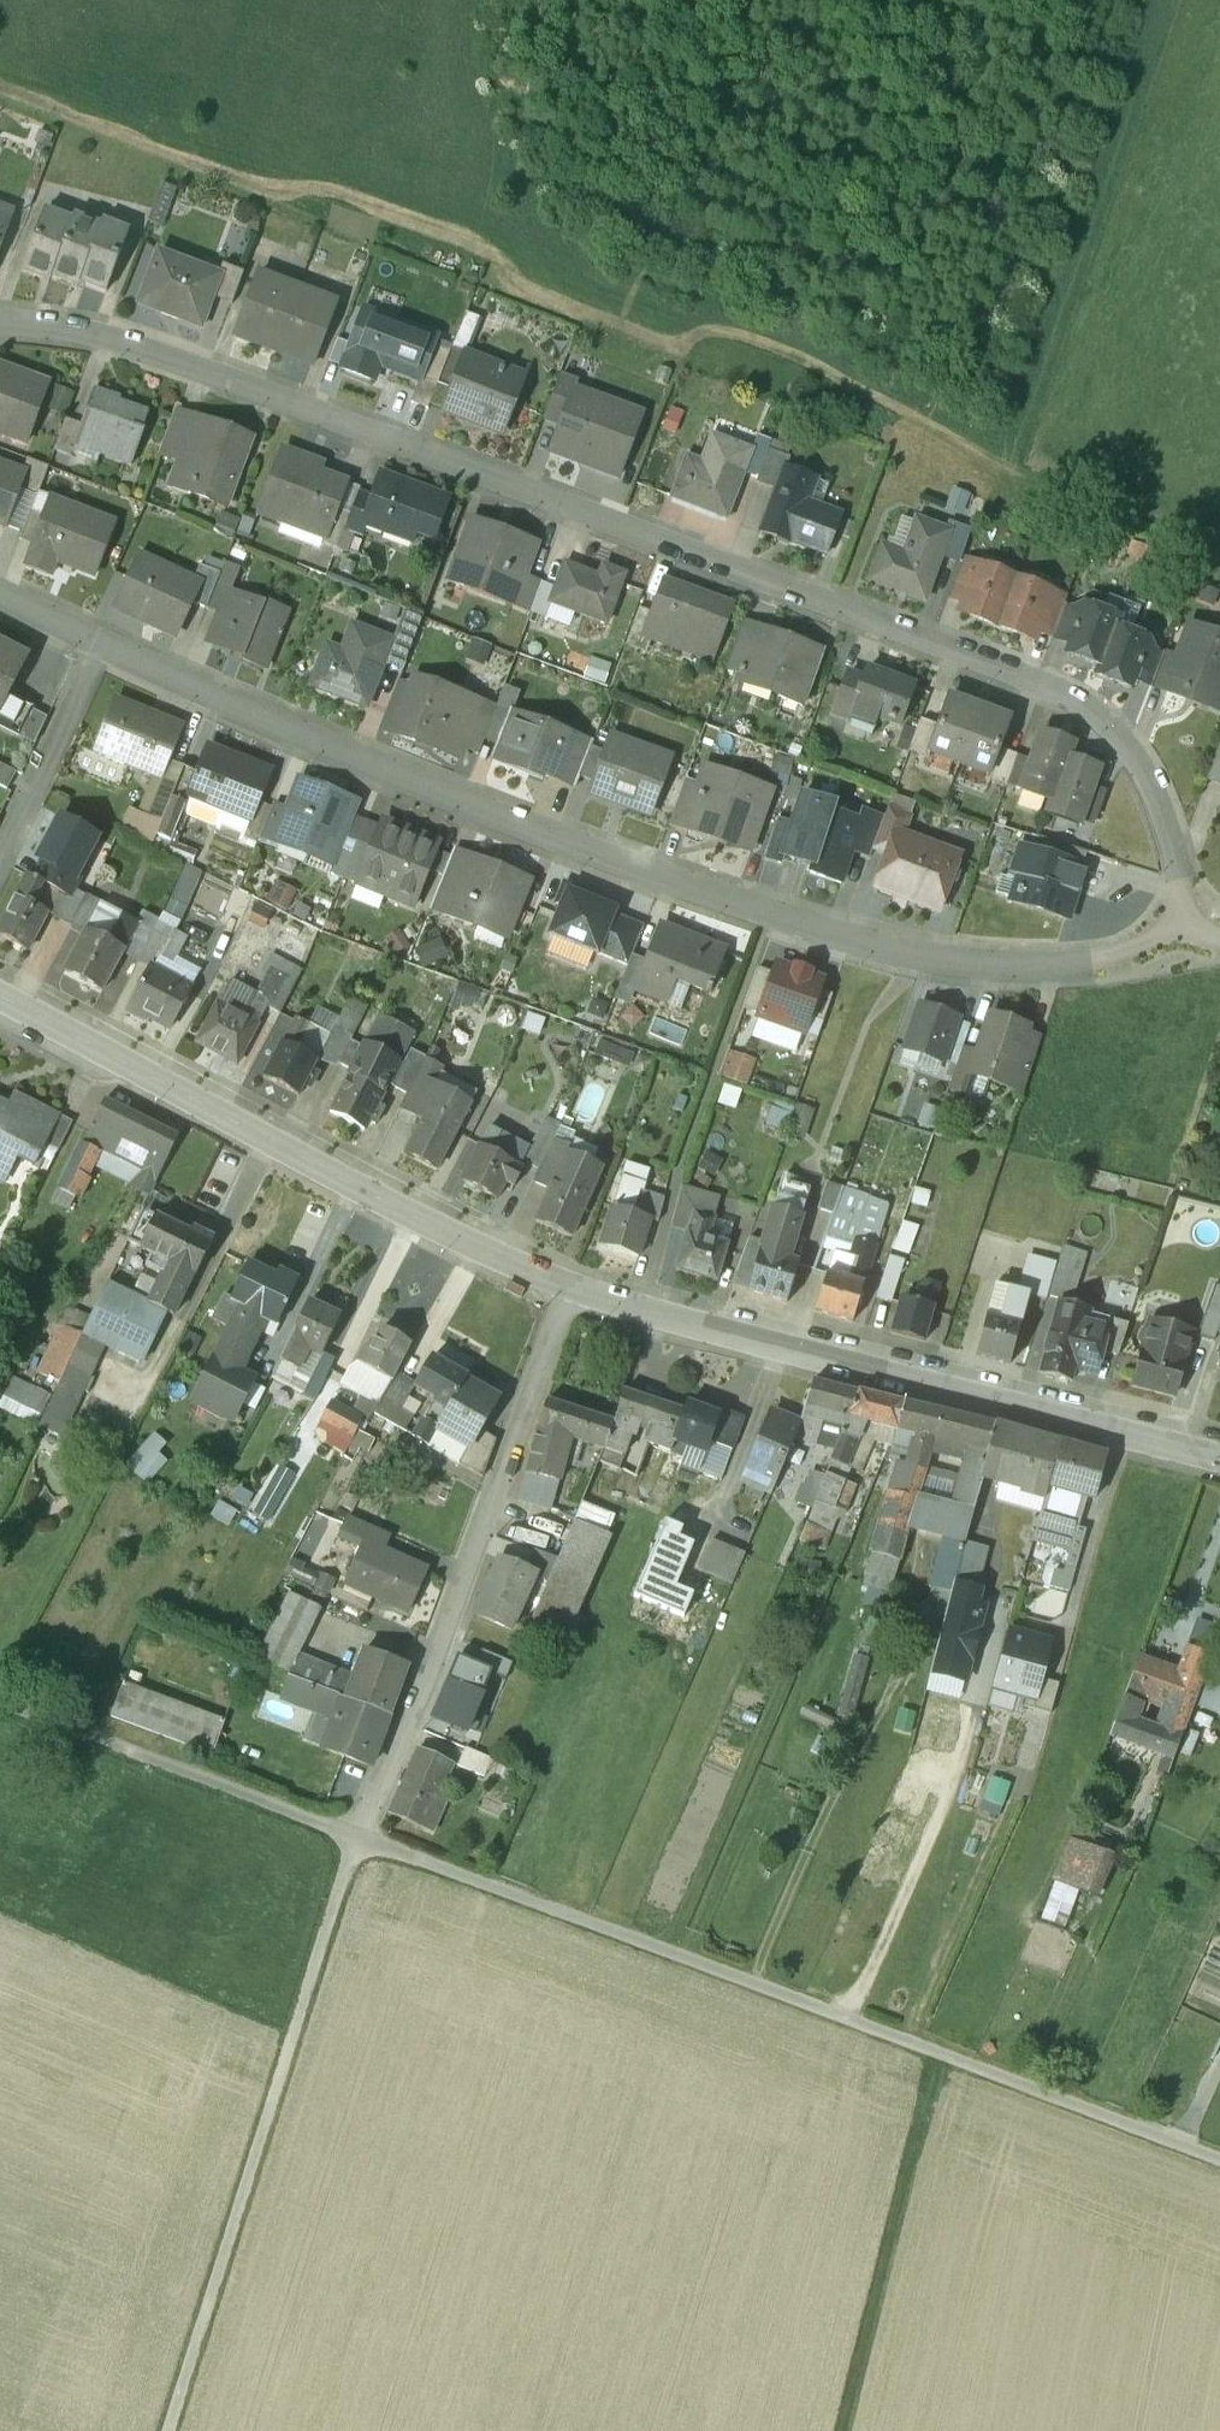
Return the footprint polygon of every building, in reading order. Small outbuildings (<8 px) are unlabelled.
[(175,188),(162,183),(157,194),(171,199),(175,188)] [(157,194),(147,221),(161,227),(171,199),(157,194)] [(128,232),(100,222),(99,226),(72,217),(70,221),(43,211),(21,271),(43,278),(44,274),(71,284),(73,279),(106,292),(128,232)] [(0,218),(0,244),(9,221),(0,218)] [(217,274),(158,251),(139,300),(179,316),(178,319),(201,328),(212,298),(218,282),(215,280),(217,274)] [(243,273),(221,264),(217,274),(215,280),(218,282),(212,298),(231,305),(243,273)] [(297,288),(261,275),(262,272),(259,271),(234,337),(273,351),(297,288)] [(348,308),(361,313),(362,311),(372,284),(358,279),(348,308)] [(333,302),(297,288),(273,351),(311,366),(336,300),(334,299),(333,302)] [(435,338),(362,311),(361,313),(340,369),(373,382),(379,366),(419,381),(420,379),(432,347),(435,338)] [(449,353),(432,347),(420,379),(438,385),(449,353)] [(449,353),(438,385),(451,390),(464,356),(450,351),(449,353)] [(523,378),(464,356),(451,390),(443,411),(466,420),(467,418),(503,432),(512,410),(513,411),(529,370),(527,369),(523,378)] [(0,378),(0,434),(24,443),(46,384),(26,377),(23,386),(0,378)] [(559,377),(543,418),(561,425),(570,399),(571,399),(575,390),(577,384),(559,377)] [(427,414),(438,385),(420,379),(419,381),(409,407),(427,414)] [(121,399),(95,389),(82,425),(74,445),(75,446),(100,455),(103,448),(125,457),(123,463),(131,466),(132,464),(125,461),(137,431),(144,433),(144,431),(139,429),(144,413),(148,415),(149,413),(120,402),(121,399)] [(641,414),(575,390),(571,399),(570,399),(561,425),(553,446),(598,462),(596,470),(618,478),(641,414)] [(172,416),(158,454),(176,460),(177,461),(191,422),(172,416)] [(82,425),(66,419),(54,450),(71,457),(75,446),(74,445),(82,425)] [(229,437),(191,422),(177,461),(176,460),(167,486),(189,494),(192,487),(232,502),(255,440),(231,431),(229,437)] [(762,422),(756,438),(770,443),(776,427),(762,422)] [(751,452),(711,437),(694,481),(679,476),(671,499),(726,519),(743,474),(751,452)] [(751,452),(743,474),(757,479),(767,451),(770,443),(756,438),(751,452)] [(346,484),(303,468),(306,459),(283,451),(278,466),(276,465),(258,514),(322,537),(324,538),(334,513),(335,513),(336,511),(346,484)] [(757,479),(755,483),(776,491),(784,470),(785,470),(789,459),(767,451),(757,479)] [(26,459),(21,473),(24,474),(17,491),(36,497),(47,467),(26,459)] [(0,465),(0,525),(4,526),(17,491),(24,474),(21,473),(0,465)] [(785,470),(784,470),(776,491),(760,533),(824,557),(840,516),(805,502),(813,481),(785,470)] [(448,500),(399,482),(398,485),(379,478),(371,500),(361,525),(363,525),(385,533),(389,523),(433,540),(448,500)] [(360,489),(346,484),(336,511),(349,515),(357,494),(360,489)] [(36,497),(17,491),(4,526),(23,533),(31,511),(36,497)] [(349,515),(344,530),(359,535),(363,525),(361,525),(371,500),(357,494),(349,515)] [(113,523),(61,503),(55,520),(44,516),(33,546),(25,566),(51,576),(56,563),(93,576),(113,523)] [(23,533),(20,542),(33,546),(44,516),(31,511),(23,533)] [(336,511),(335,513),(334,513),(324,538),(322,537),(319,543),(337,549),(344,530),(349,515),(336,511)] [(534,552),(490,536),(493,528),(471,520),(447,583),(513,608),(524,578),(534,552)] [(916,520),(903,556),(882,548),(870,581),(925,601),(941,555),(949,534),(948,533),(916,520)] [(970,532),(951,525),(948,533),(949,534),(941,555),(959,562),(970,532)] [(193,581),(140,556),(115,609),(175,638),(192,603),(201,584),(193,581)] [(978,567),(962,561),(948,598),(964,604),(978,567)] [(219,575),(200,566),(193,581),(201,584),(192,603),(206,610),(206,609),(218,578),(219,575)] [(602,568),(598,579),(564,567),(556,590),(551,604),(552,604),(606,625),(624,576),(602,568)] [(1014,580),(978,567),(964,604),(960,614),(996,627),(1014,580)] [(233,584),(218,578),(206,609),(220,614),(228,596),(229,596),(233,584)] [(540,584),(524,578),(513,608),(529,614),(529,611),(540,584)] [(731,609),(684,592),(686,588),(664,580),(651,614),(645,631),(654,635),(713,657),(731,609)] [(1050,593),(1014,580),(996,627),(1033,641),(1036,632),(1050,593)] [(556,590),(540,584),(529,611),(547,618),(552,604),(551,604),(556,590)] [(1050,593),(1036,632),(1052,637),(1063,608),(1066,599),(1050,593)] [(229,596),(228,596),(220,614),(210,641),(244,654),(242,659),(264,668),(286,613),(263,604),(261,609),(229,596)] [(1118,619),(1086,607),(1077,611),(1076,613),(1077,613),(1066,643),(1070,644),(1066,653),(1099,666),(1100,666),(1114,628),(1115,628),(1118,619)] [(1063,608),(1052,637),(1066,643),(1077,613),(1076,613),(1063,608)] [(638,609),(624,646),(647,655),(654,635),(645,631),(651,614),(638,609)] [(754,630),(741,625),(729,656),(743,660),(754,630)] [(1191,625),(1188,635),(1219,647),(1219,636),(1191,625)] [(351,626),(334,670),(319,665),(310,687),(366,708),(391,641),(351,626)] [(1115,628),(1114,628),(1100,666),(1099,666),(1096,675),(1130,688),(1133,680),(1137,681),(1148,652),(1149,652),(1150,649),(1145,640),(1115,628)] [(786,641),(754,630),(743,660),(738,675),(737,677),(780,692),(778,698),(802,707),(822,653),(786,640),(786,641)] [(1188,635),(1178,659),(1168,687),(1170,688),(1214,705),(1212,709),(1215,710),(1219,696),(1219,647),(1188,635)] [(493,648),(473,640),(464,660),(484,668),(493,648)] [(0,644),(0,709),(7,694),(3,692),(22,655),(0,644)] [(1148,652),(1137,681),(1151,686),(1162,657),(1149,652),(1148,652)] [(1178,659),(1163,654),(1162,657),(1151,686),(1169,693),(1170,688),(1168,687),(1178,659)] [(743,660),(729,656),(724,670),(738,675),(743,660)] [(609,666),(589,659),(583,677),(603,684),(609,666)] [(914,687),(867,670),(863,681),(852,710),(855,711),(899,727),(914,687)] [(848,675),(833,714),(851,721),(855,711),(852,710),(863,681),(848,675)] [(398,680),(382,720),(395,725),(411,685),(398,680)] [(458,701),(412,683),(411,685),(395,725),(392,733),(415,742),(417,736),(462,754),(464,750),(475,722),(482,704),(459,696),(458,701)] [(7,694),(0,709),(0,727),(18,736),(33,708),(7,694)] [(1009,718),(948,697),(938,727),(927,759),(929,759),(930,756),(957,765),(955,769),(958,770),(960,766),(987,775),(985,779),(988,780),(999,749),(1009,718)] [(182,728),(115,700),(95,750),(130,764),(159,776),(161,777),(168,762),(182,728)] [(488,728),(483,740),(497,745),(510,712),(512,713),(514,706),(499,700),(488,728)] [(512,713),(510,712),(497,745),(492,759),(529,773),(531,770),(545,775),(556,744),(587,756),(590,748),(591,744),(512,713)] [(920,720),(908,752),(927,759),(938,727),(920,720)] [(488,728),(475,722),(464,750),(478,755),(483,740),(488,728)] [(1073,744),(1040,733),(1031,760),(1021,790),(1022,791),(1024,787),(1053,797),(1067,758),(1068,758),(1073,744)] [(670,758),(623,740),(616,758),(603,753),(592,783),(588,795),(613,804),(615,798),(651,811),(670,758)] [(120,789),(130,764),(95,750),(82,744),(71,769),(120,789)] [(587,756),(556,744),(545,775),(575,787),(578,778),(587,756)] [(1208,774),(1219,778),(1219,745),(1219,744),(1208,774)] [(603,753),(590,748),(587,756),(578,778),(592,783),(603,753)] [(999,749),(988,780),(1006,786),(1006,785),(1017,755),(999,749)] [(242,765),(206,750),(197,773),(187,796),(189,797),(222,810),(250,821),(258,803),(270,772),(244,761),(242,765)] [(1031,760),(1017,755),(1006,785),(1021,790),(1031,760)] [(1068,758),(1067,758),(1053,797),(1048,812),(1080,823),(1083,816),(1093,786),(1099,769),(1068,758)] [(184,768),(168,762),(161,777),(159,776),(143,815),(161,823),(184,768)] [(0,765),(0,786),(6,789),(15,773),(0,765)] [(161,823),(156,836),(170,842),(183,812),(189,797),(187,796),(197,773),(184,768),(161,823)] [(770,791),(713,770),(704,795),(698,793),(685,829),(687,830),(711,839),(713,834),(748,847),(760,811),(762,812),(770,791)] [(331,796),(297,783),(285,812),(275,836),(278,837),(309,850),(307,856),(330,866),(331,866),(352,817),(357,803),(332,794),(331,796)] [(1107,791),(1093,786),(1083,816),(1096,821),(1107,791)] [(682,787),(668,826),(686,832),(687,830),(685,829),(698,793),(682,787)] [(835,806),(802,795),(792,826),(782,857),(812,866),(810,874),(842,884),(852,851),(850,850),(860,821),(833,812),(835,806)] [(914,804),(893,796),(884,819),(873,849),(886,854),(894,832),(902,835),(914,804)] [(222,810),(189,797),(183,812),(216,825),(222,810)] [(271,808),(258,803),(250,821),(246,831),(259,837),(271,808)] [(285,812),(272,806),(271,808),(259,837),(275,844),(278,837),(275,836),(285,812)] [(156,836),(161,823),(143,815),(128,808),(120,827),(153,846),(156,836)] [(873,849),(884,819),(864,812),(860,821),(850,850),(852,851),(870,858),(873,849)] [(352,817),(331,866),(330,866),(328,872),(342,878),(356,843),(365,822),(352,817)] [(43,863),(75,880),(75,878),(97,839),(63,821),(59,819),(37,860),(43,863)] [(782,857),(792,826),(777,821),(764,859),(779,864),(782,857)] [(379,828),(365,822),(356,843),(370,849),(379,828)] [(414,842),(379,828),(370,849),(356,884),(413,907),(428,871),(436,851),(439,845),(416,836),(414,842)] [(902,835),(894,832),(886,854),(874,887),(938,911),(947,886),(955,883),(958,875),(954,867),(958,856),(902,835)] [(309,850),(278,837),(275,844),(273,849),(305,861),(307,856),(309,850)] [(356,843),(342,878),(356,884),(370,849),(356,843)] [(1085,854),(1055,844),(1051,860),(1074,867),(1074,868),(1080,870),(1085,854)] [(1051,860),(1021,850),(1013,875),(1020,877),(1013,899),(1065,916),(1073,891),(1067,889),(1074,868),(1074,867),(1051,860)] [(450,856),(436,851),(428,871),(442,876),(450,856)] [(465,862),(450,856),(442,876),(437,887),(452,893),(465,862)] [(505,876),(466,860),(465,862),(452,893),(443,915),(477,929),(480,922),(509,934),(530,881),(507,872),(505,876)] [(75,880),(43,863),(34,880),(68,898),(73,890),(78,880),(75,878),(75,880)] [(0,928),(0,938),(25,952),(46,914),(31,906),(43,885),(28,877),(0,928)] [(296,892),(278,882),(267,902),(285,912),(296,892)] [(452,893),(437,887),(428,909),(443,915),(452,893)] [(547,935),(597,955),(613,914),(616,906),(566,887),(547,935)] [(68,898),(56,920),(70,927),(86,897),(73,890),(68,898)] [(100,904),(86,897),(70,927),(83,934),(85,931),(86,932),(100,904)] [(270,915),(254,907),(247,922),(263,929),(270,915)] [(643,926),(613,914),(597,955),(627,967),(643,926)] [(120,915),(106,942),(122,951),(136,924),(120,915)] [(686,939),(659,928),(645,962),(634,991),(661,1001),(669,979),(708,994),(724,952),(687,937),(686,939)] [(86,932),(85,931),(83,934),(63,972),(101,992),(123,951),(122,951),(106,942),(86,932)] [(409,946),(398,931),(385,940),(396,955),(409,946)] [(152,933),(136,963),(148,969),(152,971),(158,959),(168,941),(152,933)] [(423,969),(448,957),(441,942),(416,953),(423,969)] [(631,957),(619,985),(634,991),(645,962),(631,957)] [(196,978),(158,959),(152,971),(189,990),(196,978)] [(822,982),(778,966),(774,975),(759,1015),(758,1017),(803,1034),(808,1018),(818,991),(822,982)] [(152,971),(148,969),(126,1011),(145,1021),(147,1016),(171,1028),(179,1011),(186,1015),(191,1006),(184,1002),(190,991),(189,990),(152,971)] [(743,1009),(759,1015),(774,975),(758,969),(743,1009)] [(277,979),(262,1007),(278,1015),(293,987),(277,979)] [(255,996),(229,983),(217,1006),(216,1005),(196,1043),(237,1065),(257,1027),(256,1026),(260,1019),(247,1012),(255,996)] [(818,991),(808,1018),(823,1023),(833,996),(818,991)] [(366,1009),(349,1000),(344,1011),(361,1020),(366,1009)] [(387,1005),(380,1019),(392,1025),(400,1011),(387,1005)] [(956,1020),(920,1007),(905,1048),(941,1061),(956,1020)] [(344,1011),(343,1011),(333,1029),(352,1038),(361,1020),(344,1011)] [(329,1034),(295,1017),(282,1043),(316,1060),(319,1054),(330,1035),(329,1034)] [(1008,1024),(988,1018),(976,1054),(969,1075),(970,1075),(1023,1092),(1032,1062),(1019,1058),(1026,1035),(1028,1028),(1008,1022),(1008,1024)] [(364,1049),(363,1050),(380,1059),(382,1055),(397,1064),(413,1035),(392,1025),(380,1019),(364,1049)] [(333,1029),(332,1028),(329,1034),(330,1035),(319,1054),(338,1063),(350,1041),(352,1038),(333,1029)] [(1040,1039),(1026,1035),(1019,1058),(1032,1062),(1040,1039)] [(363,1050),(364,1049),(350,1041),(338,1063),(338,1064),(351,1072),(363,1050)] [(594,1053),(631,1066),(636,1054),(598,1041),(594,1053)] [(282,1043),(281,1042),(262,1077),(298,1096),(304,1085),(310,1088),(317,1074),(311,1071),(316,1061),(316,1060),(282,1043)] [(961,1049),(948,1088),(964,1093),(970,1075),(969,1075),(976,1054),(961,1049)] [(351,1072),(349,1077),(381,1094),(397,1064),(382,1055),(380,1059),(363,1050),(351,1072)] [(719,1077),(747,1087),(757,1060),(728,1050),(719,1077)] [(410,1051),(391,1088),(406,1096),(424,1061),(425,1059),(410,1051)] [(441,1070),(424,1061),(406,1096),(400,1107),(414,1113),(427,1089),(429,1090),(441,1070)] [(349,1077),(348,1077),(329,1113),(363,1130),(382,1094),(349,1077)] [(429,1090),(427,1089),(414,1113),(413,1115),(422,1120),(425,1114),(456,1130),(466,1109),(429,1090)] [(0,1106),(0,1149),(30,1164),(29,1166),(32,1167),(41,1147),(55,1118),(54,1117),(13,1098),(7,1110),(0,1106)] [(134,1116),(103,1100),(73,1160),(89,1168),(100,1147),(115,1154),(134,1116)] [(786,1132),(794,1109),(776,1103),(768,1126),(786,1132)] [(794,1109),(786,1132),(806,1139),(816,1112),(796,1105),(794,1109)] [(456,1130),(425,1114),(422,1120),(405,1153),(436,1169),(456,1130)] [(72,1123),(55,1115),(54,1117),(55,1118),(41,1147),(56,1154),(72,1123)] [(177,1137),(134,1116),(115,1154),(140,1167),(150,1148),(168,1157),(177,1137)] [(544,1119),(521,1162),(536,1170),(552,1140),(559,1127),(544,1119)] [(489,1127),(479,1147),(490,1153),(501,1133),(489,1127)] [(536,1170),(530,1182),(547,1190),(562,1157),(564,1158),(569,1148),(552,1140),(536,1170)] [(479,1147),(478,1146),(460,1181),(464,1183),(464,1185),(476,1191),(478,1190),(496,1199),(505,1181),(513,1185),(522,1170),(515,1166),(490,1153),(479,1147)] [(168,1157),(150,1148),(140,1167),(129,1190),(134,1193),(136,1189),(149,1195),(168,1157)] [(718,1160),(705,1153),(698,1166),(711,1173),(718,1160)] [(564,1158),(562,1157),(547,1190),(549,1190),(552,1184),(585,1198),(596,1172),(564,1158)] [(89,1168),(73,1160),(68,1169),(85,1178),(89,1168)] [(625,1163),(619,1185),(639,1191),(645,1170),(625,1163)] [(85,1178),(68,1169),(57,1193),(73,1201),(85,1178)] [(762,1244),(759,1251),(777,1257),(783,1238),(794,1241),(809,1189),(806,1188),(781,1180),(762,1244)] [(827,1183),(818,1208),(833,1213),(834,1209),(841,1188),(827,1183)] [(585,1198),(552,1184),(549,1190),(536,1220),(572,1235),(579,1218),(584,1220),(588,1212),(583,1210),(588,1200),(585,1198)] [(639,1191),(619,1185),(612,1207),(632,1213),(639,1191)] [(834,1209),(852,1215),(860,1194),(841,1188),(834,1209)] [(719,1200),(681,1189),(671,1227),(686,1232),(688,1232),(694,1212),(714,1218),(714,1217),(714,1216),(719,1200)] [(664,1199),(639,1191),(632,1213),(649,1219),(649,1220),(657,1222),(664,1199)] [(612,1207),(611,1207),(600,1246),(637,1257),(649,1220),(649,1219),(632,1213),(612,1207)] [(868,1207),(863,1226),(860,1225),(856,1239),(875,1244),(884,1214),(868,1207)] [(852,1215),(834,1209),(833,1213),(825,1236),(843,1242),(852,1215)] [(125,1241),(140,1248),(155,1217),(140,1210),(125,1241)] [(714,1218),(694,1212),(688,1232),(708,1238),(713,1221),(714,1218)] [(190,1234),(155,1217),(140,1248),(145,1250),(168,1262),(175,1265),(190,1234)] [(713,1221),(708,1238),(727,1244),(733,1227),(713,1221)] [(190,1234),(175,1265),(193,1274),(196,1275),(213,1240),(192,1230),(190,1234)] [(727,1244),(708,1238),(688,1232),(686,1232),(675,1269),(715,1281),(727,1244)] [(856,1239),(855,1238),(848,1259),(854,1261),(848,1280),(863,1285),(875,1245),(875,1244),(856,1239)] [(732,1286),(747,1290),(759,1251),(762,1244),(748,1240),(732,1286)] [(168,1262),(145,1250),(135,1271),(158,1282),(168,1262)] [(777,1257),(759,1251),(747,1290),(787,1302),(798,1263),(777,1257)] [(1055,1263),(1029,1255),(1022,1282),(1035,1286),(1048,1289),(1055,1263)] [(888,1256),(875,1297),(891,1302),(904,1261),(888,1256)] [(175,1265),(168,1262),(158,1282),(149,1302),(166,1310),(165,1313),(173,1316),(193,1274),(175,1265)] [(275,1278),(248,1264),(231,1297),(231,1298),(242,1304),(236,1317),(257,1327),(263,1316),(277,1324),(298,1283),(278,1273),(275,1278)] [(1056,1268),(1047,1296),(1064,1300),(1073,1273),(1056,1268)] [(848,1280),(826,1273),(815,1311),(852,1322),(863,1285),(848,1280)] [(439,1311),(439,1278),(407,1279),(408,1286),(393,1287),(394,1312),(439,1311)] [(939,1284),(918,1279),(916,1285),(921,1287),(916,1302),(933,1307),(939,1284)] [(149,1302),(107,1282),(91,1315),(82,1335),(108,1348),(140,1364),(165,1313),(166,1310),(149,1302)] [(1028,1293),(994,1284),(985,1316),(1020,1324),(1024,1309),(1028,1293)] [(1196,1336),(1213,1341),(1214,1338),(1219,1320),(1219,1287),(1214,1285),(1196,1336)] [(1048,1289),(1035,1286),(1033,1294),(1045,1297),(1048,1289)] [(1033,1294),(1028,1293),(1024,1309),(1041,1313),(1045,1297),(1033,1294)] [(226,1294),(213,1320),(230,1328),(236,1317),(242,1304),(231,1298),(231,1297),(226,1294)] [(916,1302),(900,1298),(891,1333),(924,1342),(933,1307),(916,1302)] [(338,1318),(307,1304),(291,1339),(305,1346),(321,1353),(338,1318)] [(1081,1312),(1059,1306),(1059,1305),(1057,1304),(1050,1332),(1081,1341),(1085,1325),(1103,1329),(1106,1318),(1096,1316),(1081,1312)] [(42,1370),(61,1379),(82,1335),(91,1315),(72,1306),(42,1370)] [(1020,1324),(985,1316),(975,1355),(1009,1364),(1020,1324)] [(257,1327),(236,1317),(230,1328),(216,1359),(238,1370),(257,1327)] [(1103,1329),(1085,1325),(1081,1341),(1082,1341),(1074,1369),(1089,1373),(1096,1369),(1100,1351),(1108,1319),(1106,1318),(1103,1329)] [(1128,1324),(1108,1319),(1100,1351),(1117,1356),(1128,1324)] [(1191,1333),(1150,1323),(1149,1328),(1141,1332),(1139,1342),(1143,1349),(1142,1351),(1183,1361),(1191,1333)] [(411,1346),(381,1329),(369,1350),(365,1348),(357,1362),(392,1382),(395,1377),(406,1354),(411,1346)] [(1050,1332),(1049,1332),(1039,1372),(1071,1381),(1074,1369),(1082,1341),(1081,1341),(1050,1332)] [(53,1399),(41,1421),(68,1434),(73,1424),(84,1398),(92,1397),(101,1378),(97,1371),(108,1348),(82,1335),(61,1379),(53,1399)] [(305,1346),(291,1339),(286,1347),(293,1350),(299,1353),(301,1354),(305,1346)] [(293,1350),(286,1347),(279,1362),(307,1376),(313,1363),(315,1364),(321,1353),(305,1346),(301,1354),(299,1353),(296,1359),(289,1356),(293,1350)] [(296,1359),(299,1353),(293,1350),(289,1356),(296,1359)] [(1183,1361),(1142,1351),(1133,1385),(1174,1395),(1183,1361)] [(466,1377),(432,1357),(415,1386),(435,1397),(432,1402),(447,1410),(463,1382),(466,1377)] [(238,1370),(216,1359),(194,1404),(200,1407),(225,1419),(233,1423),(255,1378),(238,1370)] [(366,1388),(383,1397),(391,1385),(392,1382),(357,1362),(342,1387),(360,1397),(366,1388)] [(315,1364),(313,1363),(307,1376),(299,1392),(315,1399),(328,1370),(315,1364)] [(53,1399),(4,1373),(0,1380),(0,1409),(39,1428),(41,1421),(53,1399)] [(391,1385),(383,1397),(380,1400),(399,1410),(415,1386),(395,1377),(392,1382),(391,1385)] [(858,1393),(812,1381),(805,1406),(804,1405),(801,1416),(822,1422),(843,1427),(858,1393)] [(447,1410),(436,1429),(467,1447),(469,1448),(478,1432),(487,1417),(483,1415),(492,1398),(463,1382),(447,1410)] [(338,1441),(349,1446),(355,1431),(360,1420),(365,1423),(371,1414),(380,1400),(383,1397),(366,1388),(360,1397),(348,1417),(338,1441)] [(613,1423),(608,1436),(616,1440),(612,1451),(621,1455),(628,1434),(637,1438),(643,1424),(628,1418),(635,1395),(623,1391),(613,1423)] [(903,1403),(858,1393),(843,1427),(841,1433),(858,1440),(863,1428),(890,1440),(896,1428),(903,1403)] [(684,1412),(635,1395),(628,1418),(643,1424),(653,1427),(650,1434),(673,1442),(684,1412)] [(399,1410),(380,1400),(371,1414),(383,1420),(403,1432),(412,1418),(399,1410)] [(592,1416),(546,1401),(539,1418),(538,1424),(559,1431),(576,1436),(584,1439),(592,1416)] [(432,1402),(412,1436),(427,1445),(436,1429),(447,1410),(432,1402)] [(684,1412),(673,1442),(686,1447),(704,1454),(709,1442),(717,1415),(716,1415),(688,1403),(684,1412)] [(940,1412),(903,1403),(896,1428),(915,1433),(933,1437),(940,1412)] [(343,1456),(349,1446),(338,1441),(348,1417),(328,1405),(317,1426),(329,1434),(323,1444),(343,1456)] [(744,1417),(720,1409),(716,1415),(717,1415),(709,1442),(732,1450),(744,1417)] [(993,1425),(940,1412),(933,1437),(963,1445),(974,1448),(985,1450),(987,1451),(993,1425)] [(770,1413),(742,1481),(771,1493),(794,1438),(799,1425),(770,1413)] [(355,1431),(374,1440),(383,1420),(371,1414),(365,1423),(360,1420),(355,1431)] [(613,1423),(592,1416),(584,1439),(604,1446),(608,1436),(613,1423)] [(822,1422),(801,1416),(799,1425),(794,1438),(816,1444),(822,1422)] [(96,1435),(73,1424),(68,1434),(63,1444),(86,1456),(96,1435)] [(538,1424),(526,1473),(548,1478),(559,1431),(538,1424)] [(1058,1444),(993,1425),(987,1451),(980,1477),(1021,1488),(1023,1484),(1046,1490),(1047,1486),(1058,1444)] [(886,1450),(890,1440),(863,1428),(858,1440),(841,1433),(830,1459),(847,1466),(859,1471),(870,1443),(886,1450)] [(374,1440),(355,1431),(349,1446),(367,1454),(374,1440)] [(478,1432),(469,1448),(467,1447),(458,1464),(482,1477),(495,1442),(478,1432)] [(933,1437),(915,1433),(907,1465),(898,1463),(889,1493),(915,1501),(917,1497),(916,1496),(933,1437)] [(616,1440),(608,1436),(604,1446),(604,1448),(612,1451),(616,1440)] [(163,1444),(156,1437),(128,1466),(145,1483),(166,1461),(156,1452),(163,1444)] [(1058,1444),(1047,1486),(1086,1497),(1087,1497),(1090,1497),(1096,1477),(1098,1478),(1104,1455),(1059,1443),(1058,1444)] [(963,1445),(955,1483),(962,1484),(968,1462),(970,1462),(974,1448),(963,1445)] [(686,1447),(682,1458),(677,1472),(695,1479),(704,1454),(686,1447)] [(612,1451),(604,1448),(603,1452),(599,1460),(616,1467),(621,1455),(612,1451)] [(632,1448),(625,1466),(641,1472),(648,1454),(632,1448)] [(962,1484),(955,1483),(949,1504),(972,1510),(979,1484),(976,1483),(985,1450),(974,1448),(970,1462),(968,1462),(962,1484)] [(841,1479),(847,1466),(830,1459),(808,1525),(828,1533),(836,1519),(844,1513),(845,1514),(850,1484),(841,1479)] [(292,1471),(276,1463),(253,1497),(273,1507),(292,1471)] [(544,1497),(548,1478),(526,1473),(521,1492),(544,1497)] [(816,1490),(802,1485),(796,1502),(809,1507),(816,1490)] [(1086,1497),(1047,1486),(1046,1490),(1032,1541),(1034,1542),(1035,1540),(1070,1550),(1076,1527),(1077,1528),(1086,1497)] [(238,1488),(232,1500),(247,1507),(253,1494),(238,1488)] [(908,1529),(915,1501),(889,1493),(870,1554),(898,1561),(908,1529)] [(963,1541),(972,1510),(949,1504),(917,1497),(915,1501),(908,1529),(939,1536),(963,1541)] [(233,1522),(239,1508),(221,1502),(216,1516),(233,1522)] [(606,1536),(616,1514),(583,1502),(574,1523),(606,1536)] [(338,1538),(361,1548),(364,1541),(389,1551),(393,1539),(347,1519),(338,1538)] [(681,1529),(665,1522),(634,1596),(683,1617),(692,1595),(675,1587),(693,1545),(677,1538),(681,1529)] [(606,1536),(574,1523),(558,1559),(547,1583),(531,1621),(570,1638),(610,1538),(606,1536)] [(1077,1528),(1076,1527),(1070,1550),(1066,1565),(1089,1571),(1099,1534),(1077,1528)] [(963,1541),(939,1536),(926,1590),(950,1596),(952,1584),(963,1541)] [(389,1551),(364,1541),(361,1548),(346,1589),(412,1614),(430,1566),(389,1551)] [(744,1555),(711,1541),(698,1569),(732,1584),(744,1555)] [(963,1541),(952,1584),(979,1591),(983,1581),(977,1579),(985,1549),(963,1541)] [(558,1559),(533,1550),(524,1570),(535,1575),(534,1577),(547,1583),(558,1559)] [(891,1588),(898,1561),(870,1554),(863,1581),(891,1588)] [(524,1570),(499,1559),(474,1614),(511,1631),(534,1577),(535,1575),(524,1570)] [(1089,1571),(1066,1565),(1059,1590),(1082,1597),(1089,1571)] [(976,1605),(979,1591),(952,1584),(950,1596),(945,1613),(937,1644),(930,1673),(965,1681),(984,1607),(976,1605)] [(322,1609),(290,1594),(257,1660),(268,1664),(292,1674),(299,1658),(299,1657),(322,1609)] [(937,1644),(945,1613),(917,1606),(910,1637),(937,1644)] [(1198,1626),(1189,1650),(1210,1657),(1218,1634),(1198,1626)] [(1008,1633),(993,1689),(1026,1698),(1034,1700),(1040,1679),(1049,1644),(1008,1633)] [(408,1665),(365,1649),(354,1679),(345,1700),(388,1716),(408,1665)] [(512,1663),(482,1650),(476,1664),(493,1671),(491,1675),(505,1681),(512,1663)] [(1171,1696),(1193,1704),(1203,1676),(1210,1657),(1189,1650),(1186,1660),(1185,1659),(1178,1677),(1171,1696)] [(449,1681),(433,1718),(467,1733),(491,1675),(493,1671),(476,1664),(457,1656),(447,1681),(449,1681)] [(855,1656),(838,1715),(850,1718),(866,1659),(855,1656)] [(331,1670),(299,1658),(292,1674),(290,1679),(323,1691),(331,1670)] [(1178,1677),(1138,1661),(1124,1697),(1141,1703),(1144,1695),(1168,1704),(1171,1696),(1178,1677)] [(354,1679),(331,1670),(323,1691),(341,1698),(345,1700),(354,1679)] [(1191,1710),(1219,1720),(1219,1683),(1203,1676),(1193,1704),(1191,1710)] [(323,1691),(290,1679),(288,1678),(280,1699),(334,1718),(341,1698),(323,1691)] [(1024,1707),(1050,1715),(1059,1685),(1040,1679),(1034,1700),(1026,1698),(1024,1707)] [(222,1721),(121,1683),(109,1714),(210,1753),(222,1721)] [(1193,1704),(1171,1696),(1168,1704),(1165,1715),(1161,1731),(1153,1752),(1173,1759),(1191,1710),(1193,1704)] [(1161,1731),(1134,1721),(1141,1703),(1124,1697),(1110,1736),(1153,1752),(1161,1731)] [(345,1700),(341,1698),(334,1718),(323,1748),(370,1766),(388,1716),(345,1700)] [(491,1759),(465,1748),(458,1765),(484,1777),(491,1759)] [(451,1763),(418,1749),(390,1814),(431,1832),(440,1812),(432,1808),(451,1763)] [(350,1802),(361,1775),(342,1767),(331,1794),(350,1802)] [(1004,1814),(1013,1780),(994,1775),(984,1808),(1004,1814)] [(1108,1829),(1079,1818),(1053,1878),(1100,1898),(1116,1854),(1101,1849),(1108,1829)]
